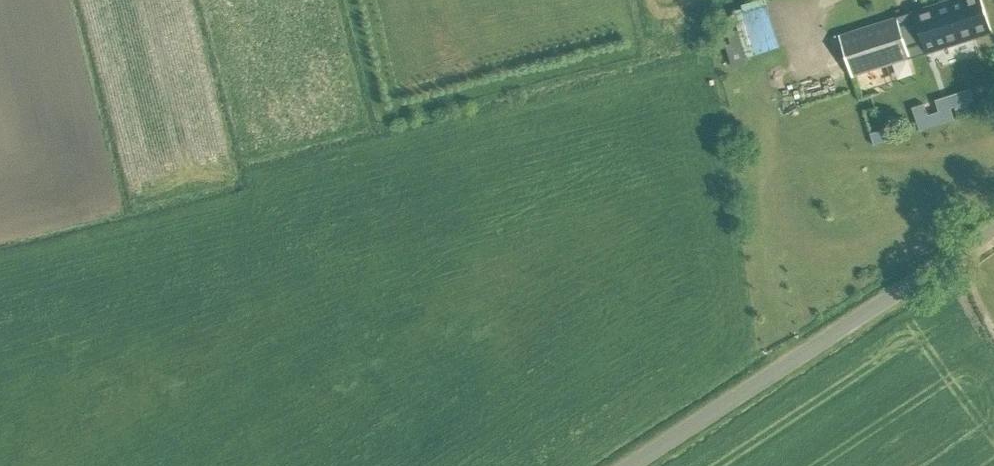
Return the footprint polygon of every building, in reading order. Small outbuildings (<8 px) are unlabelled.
[(756,52),(788,43),(775,0),(751,0),(742,3),(756,52)] [(839,35),(852,76),(989,32),(979,0),(950,0),(839,35)] [(925,104),(913,108),(917,119),(920,130),(955,119),(951,108),(928,115),(925,104)]
